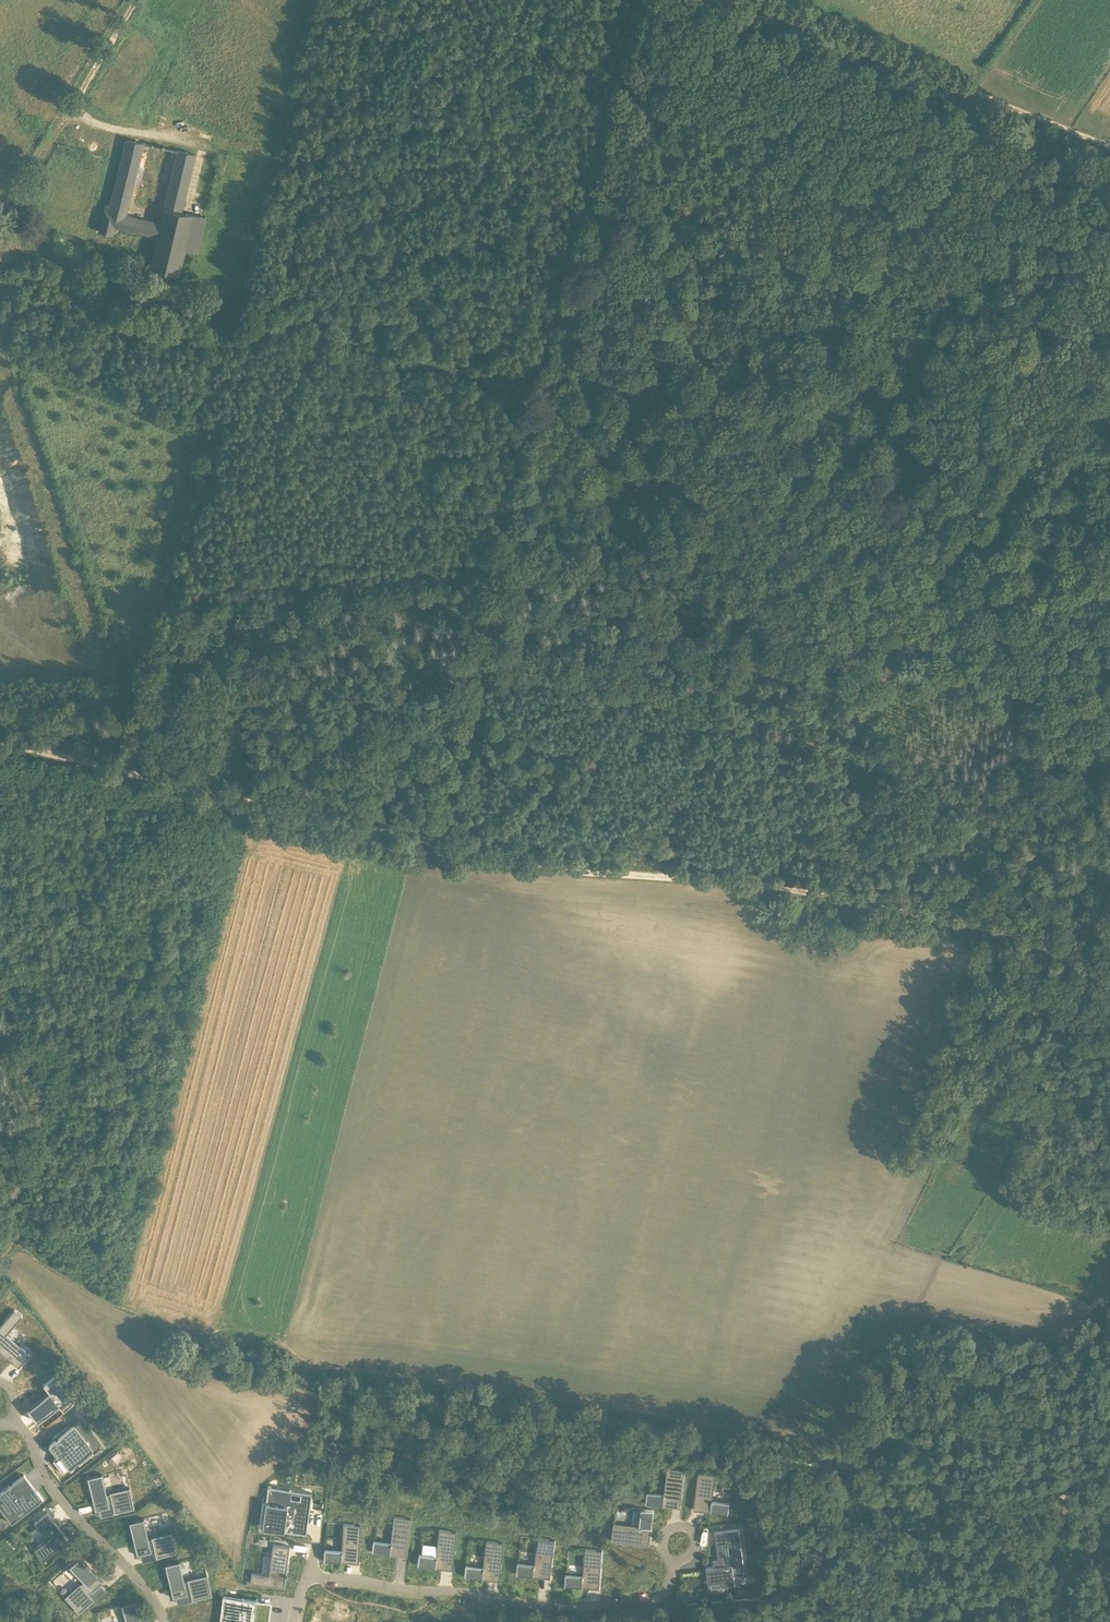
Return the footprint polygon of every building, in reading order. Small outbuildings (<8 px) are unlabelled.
[(129,208),(145,143),(117,137),(112,160),(120,162),(109,204),(129,208)] [(195,155),(177,151),(163,208),(180,212),(195,155)] [(106,203),(99,231),(112,235),(112,237),(121,240),(127,214),(129,208),(109,204),(106,203)] [(180,212),(163,208),(153,248),(146,277),(165,281),(167,272),(179,275),(185,250),(198,254),(207,218),(180,212)] [(127,214),(121,240),(153,248),(159,222),(127,214)] [(7,1357),(18,1367),(19,1368),(30,1355),(21,1347),(19,1349),(5,1336),(6,1334),(22,1316),(14,1309),(0,1326),(0,1351),(7,1357)] [(61,1384),(27,1410),(36,1422),(59,1405),(63,1411),(75,1402),(61,1384)] [(49,1445),(58,1457),(53,1461),(62,1473),(93,1449),(74,1425),(49,1445)] [(682,1497),(685,1470),(668,1468),(666,1484),(669,1484),(667,1494),(647,1492),(646,1504),(673,1507),(674,1496),(682,1497)] [(717,1491),(719,1475),(702,1472),(698,1499),(706,1500),(704,1511),(730,1515),(732,1503),(713,1500),(714,1490),(717,1491)] [(46,1498),(26,1473),(3,1491),(15,1507),(8,1515),(14,1522),(46,1498)] [(114,1514),(134,1509),(129,1488),(109,1493),(109,1494),(106,1495),(101,1475),(87,1478),(95,1512),(109,1508),(109,1507),(112,1506),(114,1514)] [(313,1492),(270,1487),(268,1505),(287,1508),(285,1531),(308,1534),(313,1492)] [(651,1537),(654,1511),(642,1509),(639,1529),(629,1528),(629,1525),(614,1523),(612,1541),(638,1544),(639,1536),(651,1537)] [(42,1532),(48,1527),(53,1535),(38,1546),(34,1549),(42,1559),(68,1539),(58,1526),(57,1527),(47,1514),(48,1513),(35,1522),(42,1532)] [(408,1545),(411,1519),(394,1516),(392,1532),(395,1533),(394,1542),(373,1540),(372,1552),(399,1556),(400,1544),(408,1545)] [(150,1553),(150,1551),(155,1550),(156,1558),(160,1557),(176,1553),(171,1532),(171,1533),(151,1537),(152,1538),(148,1539),(144,1519),(143,1519),(129,1522),(137,1556),(140,1555),(150,1553)] [(342,1540),(345,1540),(345,1550),(342,1550),(324,1549),(324,1561),(351,1563),(351,1551),(359,1552),(361,1525),(343,1524),(342,1540)] [(702,1529),(705,1537),(710,1536),(709,1533),(714,1531),(712,1525),(702,1529)] [(739,1529),(715,1532),(718,1559),(713,1560),(714,1567),(706,1568),(708,1583),(723,1581),(724,1586),(735,1584),(733,1565),(744,1564),(739,1529)] [(456,1532),(439,1530),(437,1546),(439,1546),(438,1555),(419,1553),(418,1566),(444,1569),(445,1557),(453,1558),(456,1532)] [(556,1540),(538,1539),(536,1554),(539,1555),(538,1564),(519,1562),(517,1575),(543,1577),(545,1566),(553,1567),(556,1540)] [(504,1543),(486,1541),(484,1557),(487,1557),(486,1567),(467,1565),(465,1577),(491,1580),(493,1569),(501,1570),(504,1543)] [(288,1574),(286,1573),(287,1562),(289,1548),(289,1547),(273,1544),(271,1556),(273,1556),(271,1575),(269,1575),(251,1573),(250,1583),(284,1588),(286,1576),(287,1576),(288,1574)] [(604,1551),(586,1549),(584,1565),(587,1565),(586,1574),(567,1572),(565,1585),(592,1588),(593,1576),(601,1577),(604,1551)] [(79,1613),(91,1602),(94,1599),(90,1595),(101,1585),(103,1583),(80,1557),(69,1566),(70,1567),(84,1582),(81,1585),(80,1583),(65,1597),(79,1613)] [(187,1581),(184,1582),(182,1576),(179,1561),(168,1564),(165,1564),(173,1598),(175,1598),(176,1597),(186,1595),(186,1594),(190,1593),(192,1600),(196,1599),(212,1595),(207,1575),(187,1580),(187,1581)] [(230,1597),(226,1621),(273,1621),(275,1606),(265,1605),(265,1601),(230,1597)] [(135,1601),(121,1605),(126,1621),(141,1621),(135,1601)]
